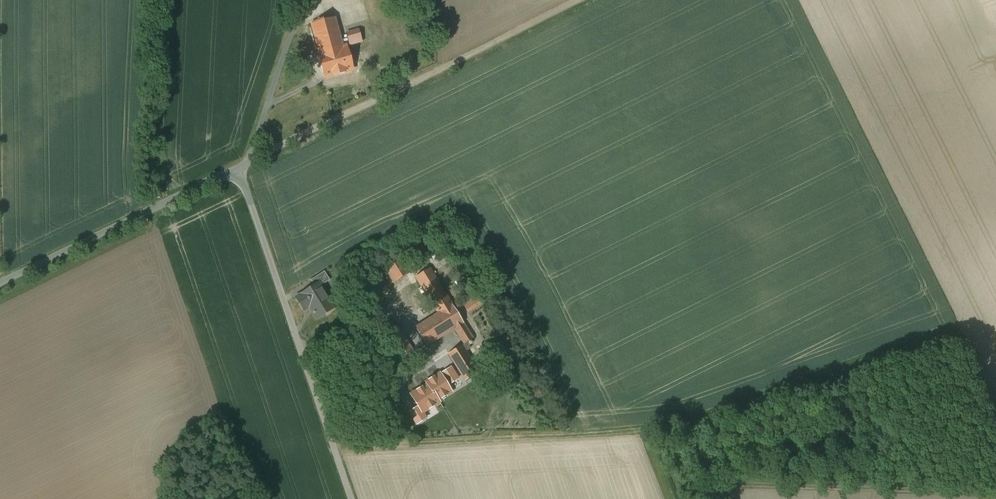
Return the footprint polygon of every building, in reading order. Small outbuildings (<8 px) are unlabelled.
[(334,19),(311,25),(326,79),(353,71),(347,47),(342,48),(334,19)] [(409,264),(403,255),(382,268),(391,284),(413,270),(409,264)] [(473,338),(429,268),(415,276),(439,313),(415,327),(427,345),(454,328),(464,344),(473,338)] [(314,286),(319,283),(321,286),(330,280),(324,271),(311,280),(314,286)] [(321,286),(319,283),(314,286),(296,297),(303,309),(308,306),(311,304),(315,310),(312,312),(317,319),(325,314),(323,311),(332,305),(334,308),(321,286)] [(462,303),(468,312),(481,303),(476,294),(462,303)] [(474,364),(462,345),(448,354),(465,380),(479,372),(479,371),(482,369),(477,362),(474,364)]
